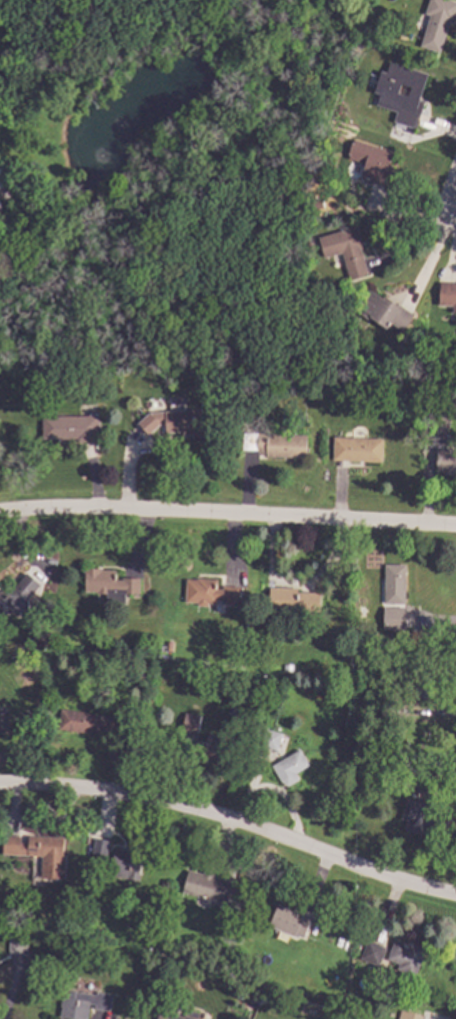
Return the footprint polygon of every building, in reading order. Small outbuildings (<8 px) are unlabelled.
[(423,13),(427,0),(449,0),(455,2),(455,13),(453,23),(448,22),(439,52),(419,46),(428,15),(423,13)] [(426,74),(418,99),(423,101),(414,129),(392,122),(395,112),(375,105),(378,94),(372,92),(379,71),(385,73),(388,62),(426,74)] [(391,152),(388,161),(390,161),(387,170),(390,171),(385,186),(359,178),(364,164),(347,158),(348,154),(346,154),(350,140),(355,142),(355,140),(391,152)] [(3,198),(0,196),(0,188),(5,187),(8,189),(10,193),(7,198),(3,198)] [(361,249),(359,249),(366,273),(348,279),(340,253),(323,258),(317,237),(324,235),(323,234),(354,225),(361,249)] [(313,250),(307,252),(305,243),(311,242),(313,250)] [(439,282),(455,283),(455,306),(438,305),(439,282)] [(395,306),(397,304),(413,314),(402,332),(389,324),(386,329),(370,319),(369,321),(359,314),(361,310),(356,307),(368,288),(395,306)] [(30,368),(22,369),(22,362),(29,361),(30,368)] [(219,378),(214,387),(206,383),(211,373),(219,378)] [(202,430),(203,437),(192,438),(191,434),(182,435),(181,431),(164,432),(164,424),(159,424),(147,435),(136,423),(148,412),(200,409),(202,430)] [(97,441),(75,442),(75,439),(41,439),(41,416),(88,415),(88,413),(97,413),(97,441)] [(306,435),(305,457),(265,455),(265,453),(257,453),(257,450),(242,450),(242,432),(306,435)] [(382,438),(381,462),(332,460),(332,437),(382,438)] [(436,448),(455,449),(455,476),(441,475),(441,471),(435,471),(436,448)] [(379,577),(364,577),(364,562),(365,562),(379,562),(379,577)] [(404,604),(383,603),(384,564),(404,564),(404,604)] [(101,570),(114,570),(114,579),(121,579),(121,578),(139,578),(138,594),(124,593),(124,603),(105,603),(105,594),(96,594),(96,591),(84,591),(84,572),(82,572),(82,568),(101,568),(101,570)] [(27,611),(0,614),(0,590),(11,589),(26,573),(40,584),(27,600),(27,611)] [(217,579),(216,589),(222,589),(222,585),(239,586),(238,604),(221,603),(221,600),(215,600),(215,604),(206,603),(206,606),(196,605),(196,602),(184,602),(185,579),(196,580),(196,578),(217,579)] [(296,591),(319,592),(319,612),(268,611),(269,587),(296,588),(296,591)] [(382,609),(382,631),(403,630),(403,609),(382,609)] [(173,642),(172,651),(164,651),(165,641),(173,642)] [(155,650),(149,654),(144,647),(150,643),(155,650)] [(95,713),(95,715),(117,718),(115,735),(92,732),(92,733),(57,729),(60,708),(95,713)] [(199,716),(196,733),(181,730),(184,713),(199,716)] [(281,733),(276,750),(260,745),(265,729),(281,733)] [(232,736),(227,762),(211,759),(212,756),(203,754),(207,734),(222,737),(223,734),(232,736)] [(307,765),(293,773),(297,779),(286,786),(280,781),(271,765),(298,749),(307,765)] [(435,783),(431,797),(416,792),(420,779),(435,783)] [(417,785),(415,792),(408,790),(411,783),(417,785)] [(439,809),(434,829),(425,826),(423,835),(403,829),(406,820),(399,818),(405,799),(439,809)] [(63,837),(62,855),(65,855),(64,879),(40,878),(41,856),(1,854),(2,835),(19,836),(19,842),(27,842),(27,835),(63,837)] [(108,840),(105,856),(91,854),(94,837),(108,840)] [(142,852),(137,881),(109,876),(113,848),(142,852)] [(201,873),(202,870),(214,873),(213,877),(240,884),(235,902),(221,898),(220,902),(181,892),(187,869),(201,873)] [(302,914),(303,912),(311,916),(302,937),(294,934),(293,937),(267,926),(276,904),(302,914)] [(26,936),(25,954),(7,954),(8,936),(26,936)] [(405,944),(406,941),(425,949),(413,980),(399,974),(400,971),(396,969),(398,964),(386,959),(393,939),(405,944)] [(385,947),(377,966),(359,958),(367,940),(385,947)] [(87,1008),(85,1018),(72,1018),(59,1017),(60,1007),(59,1007),(61,990),(95,994),(95,992),(110,994),(108,1011),(87,1008)] [(256,993),(253,1000),(247,997),(251,990),(256,993)] [(359,1008),(356,1016),(349,1014),(351,1005),(359,1008)] [(196,1018),(199,1018),(155,1018),(157,1014),(165,1017),(167,1011),(182,1016),(183,1014),(184,1014),(186,1009),(198,1013),(196,1018)] [(422,1017),(421,1018),(397,1018),(400,1010),(422,1017)]
